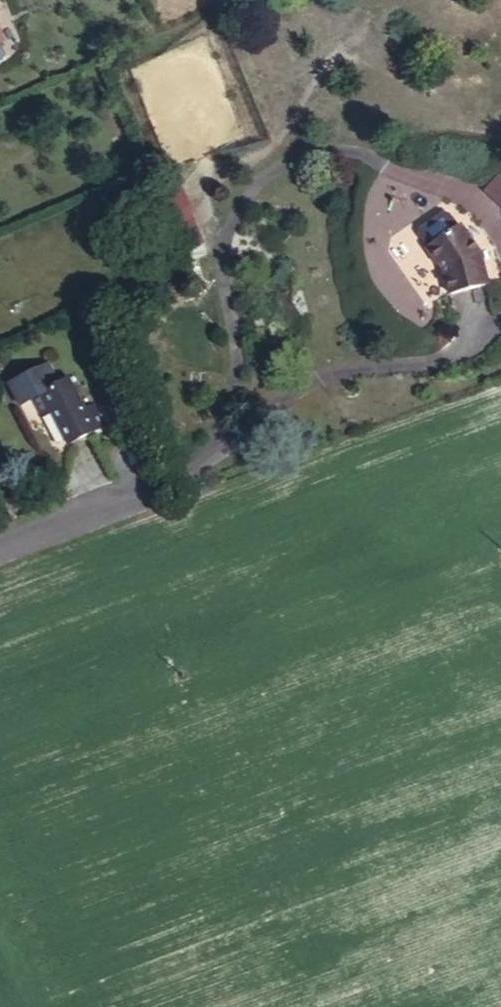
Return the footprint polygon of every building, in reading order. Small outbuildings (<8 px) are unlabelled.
[(498,175),(484,187),(500,207),(500,178),(498,175)] [(470,233),(439,257),(451,272),(452,271),(457,278),(465,302),(500,290),(500,289),(491,259),(470,233)] [(95,432),(85,407),(76,410),(63,379),(55,382),(46,361),(1,379),(10,401),(23,395),(30,413),(40,409),(57,446),(95,432)]
